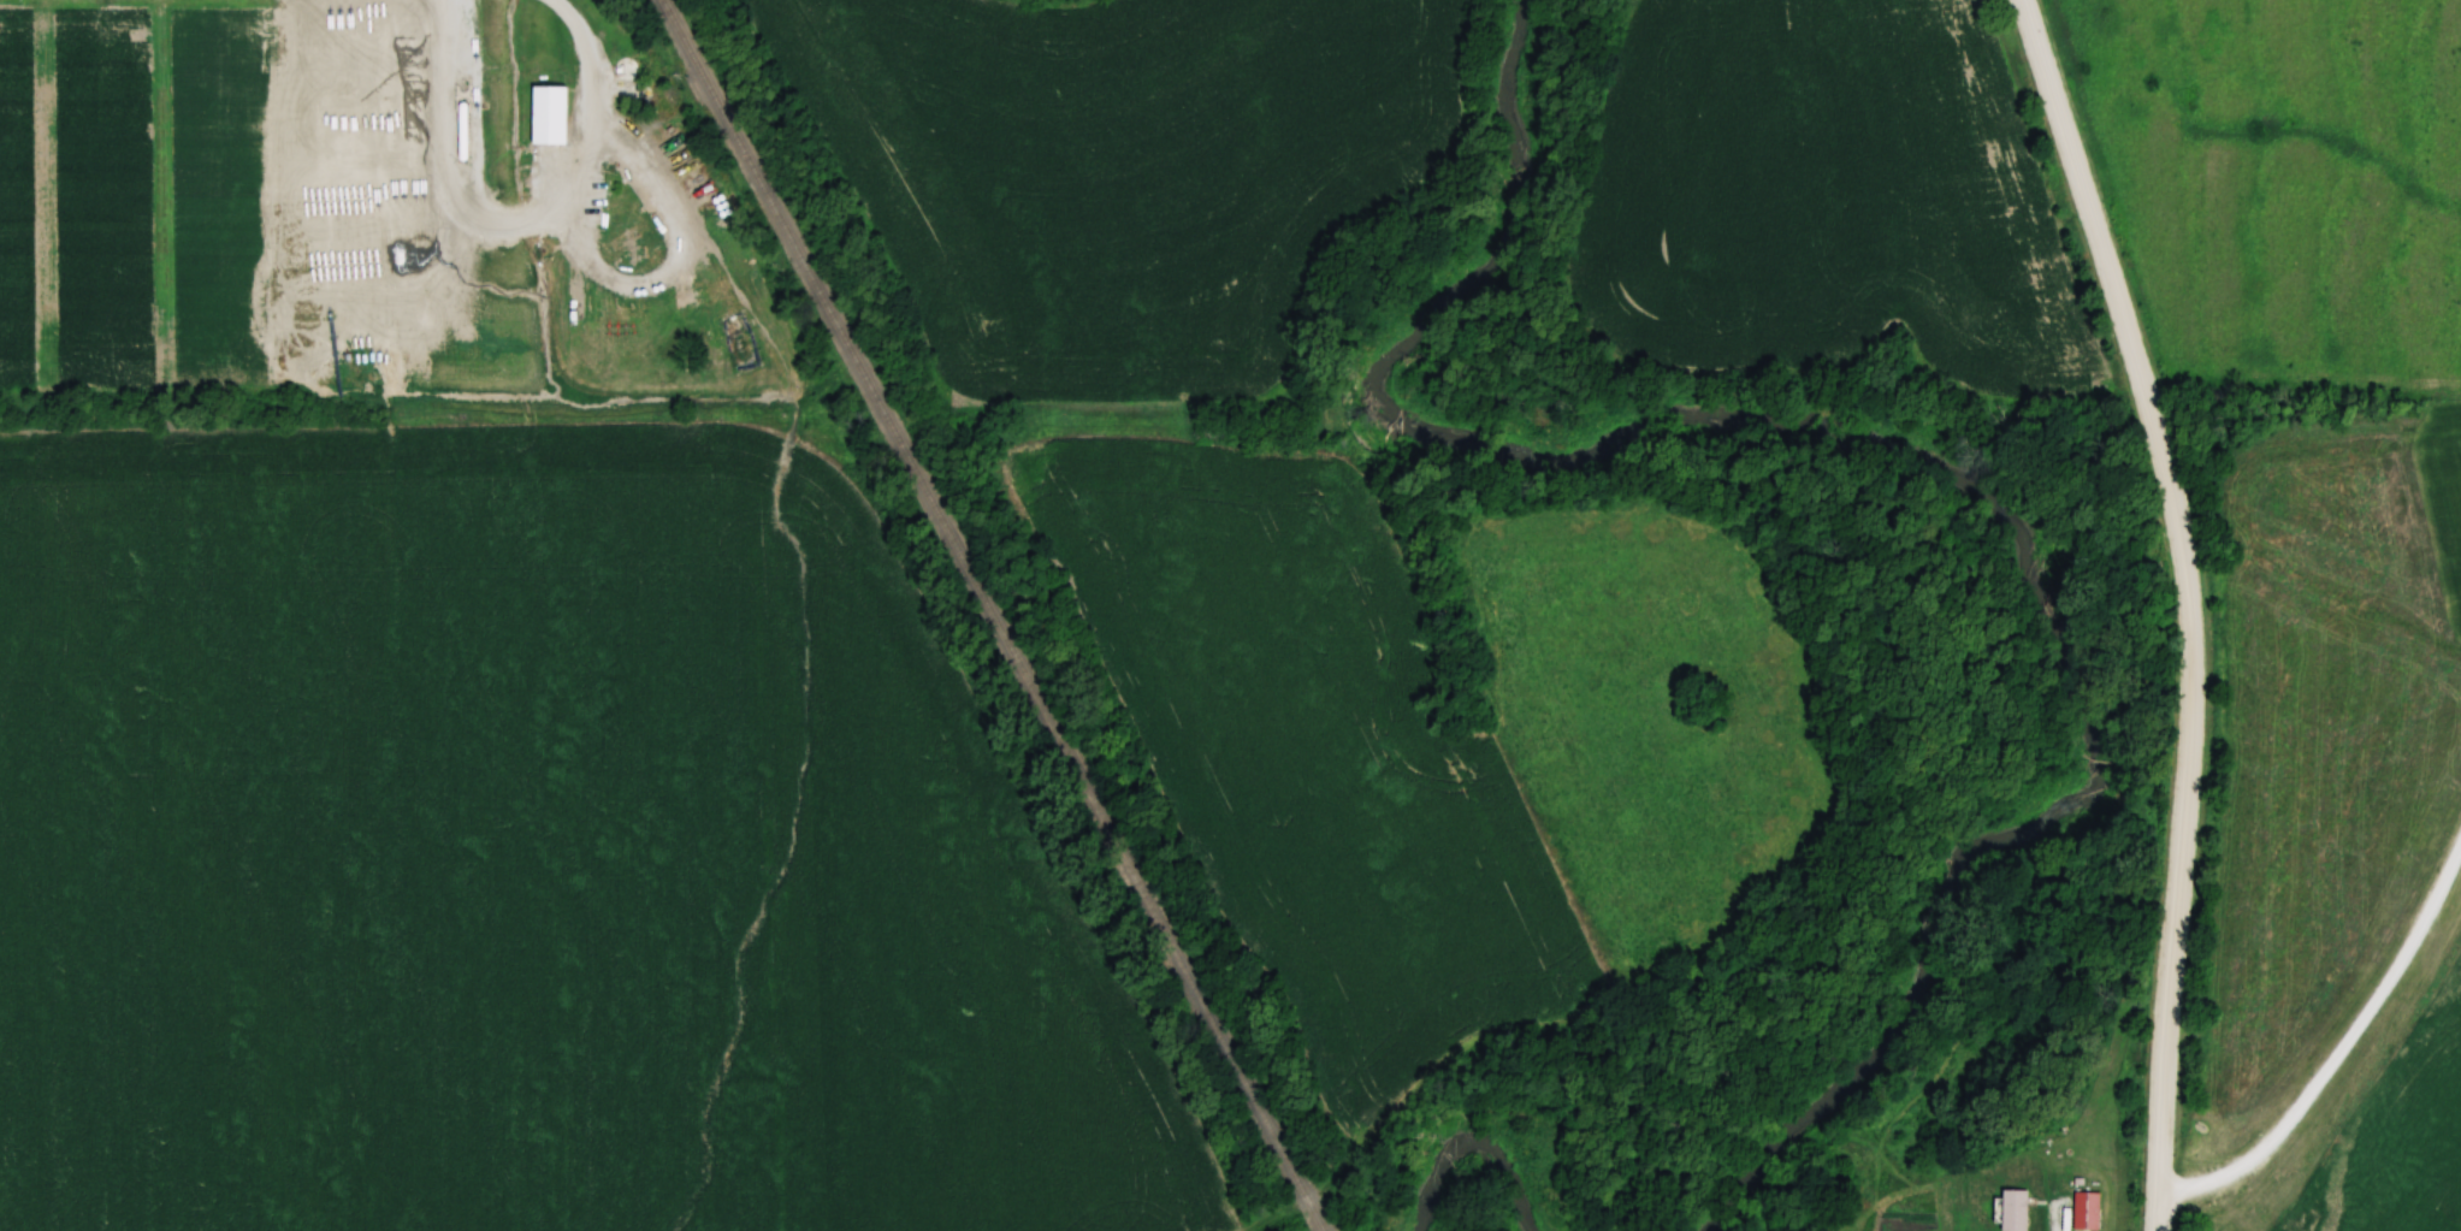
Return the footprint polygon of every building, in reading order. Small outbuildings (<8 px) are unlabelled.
[(624,82),(638,74),(629,58),(614,66),(624,82)] [(648,102),(643,85),(629,89),(634,106),(648,102)] [(568,146),(568,88),(534,88),(534,146),(568,146)] [(650,249),(635,210),(612,219),(627,258),(650,249)] [(2004,1190),(2004,1230),(2028,1230),(2028,1190),(2004,1190)] [(2099,1192),(2074,1192),(2074,1230),(2099,1230),(2099,1192)]
